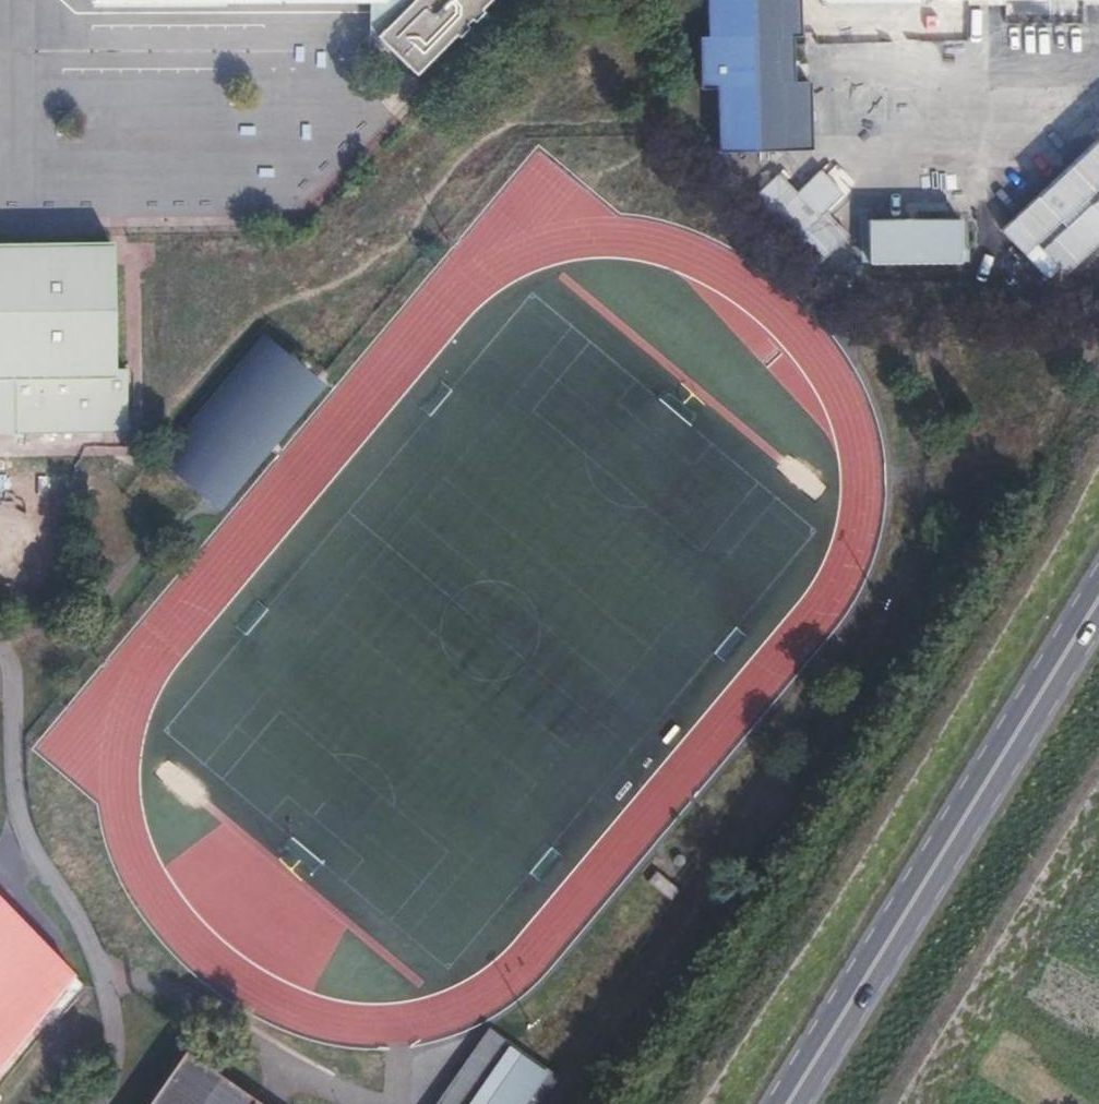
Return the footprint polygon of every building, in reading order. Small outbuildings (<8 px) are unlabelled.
[(374,37),(410,0),(367,0),(369,38),(374,37)] [(374,37),(415,76),(453,36),(456,38),(466,28),(463,25),(470,18),(474,21),(485,10),(482,7),(489,0),(410,0),(374,37)] [(704,5),(705,39),(697,39),(698,88),(714,89),(716,152),(807,150),(807,84),(789,84),(788,37),(796,37),(795,5),(795,0),(704,0),(704,5)] [(1098,260),(1098,206),(1085,207),(1085,214),(987,216),(988,262),(1098,260)] [(963,219),(870,221),(871,264),(964,263),(963,219)] [(89,443),(89,435),(99,435),(99,443),(125,443),(124,375),(117,375),(115,252),(0,253),(0,444),(12,444),(12,436),(22,436),(22,444),(89,443)] [(328,390),(263,335),(159,457),(223,511),(328,390)] [(82,984),(0,894),(0,1074),(82,984)] [(488,1029),(435,1103),(540,1103),(558,1078),(488,1029)] [(184,1052),(148,1103),(260,1103),(184,1052)]
